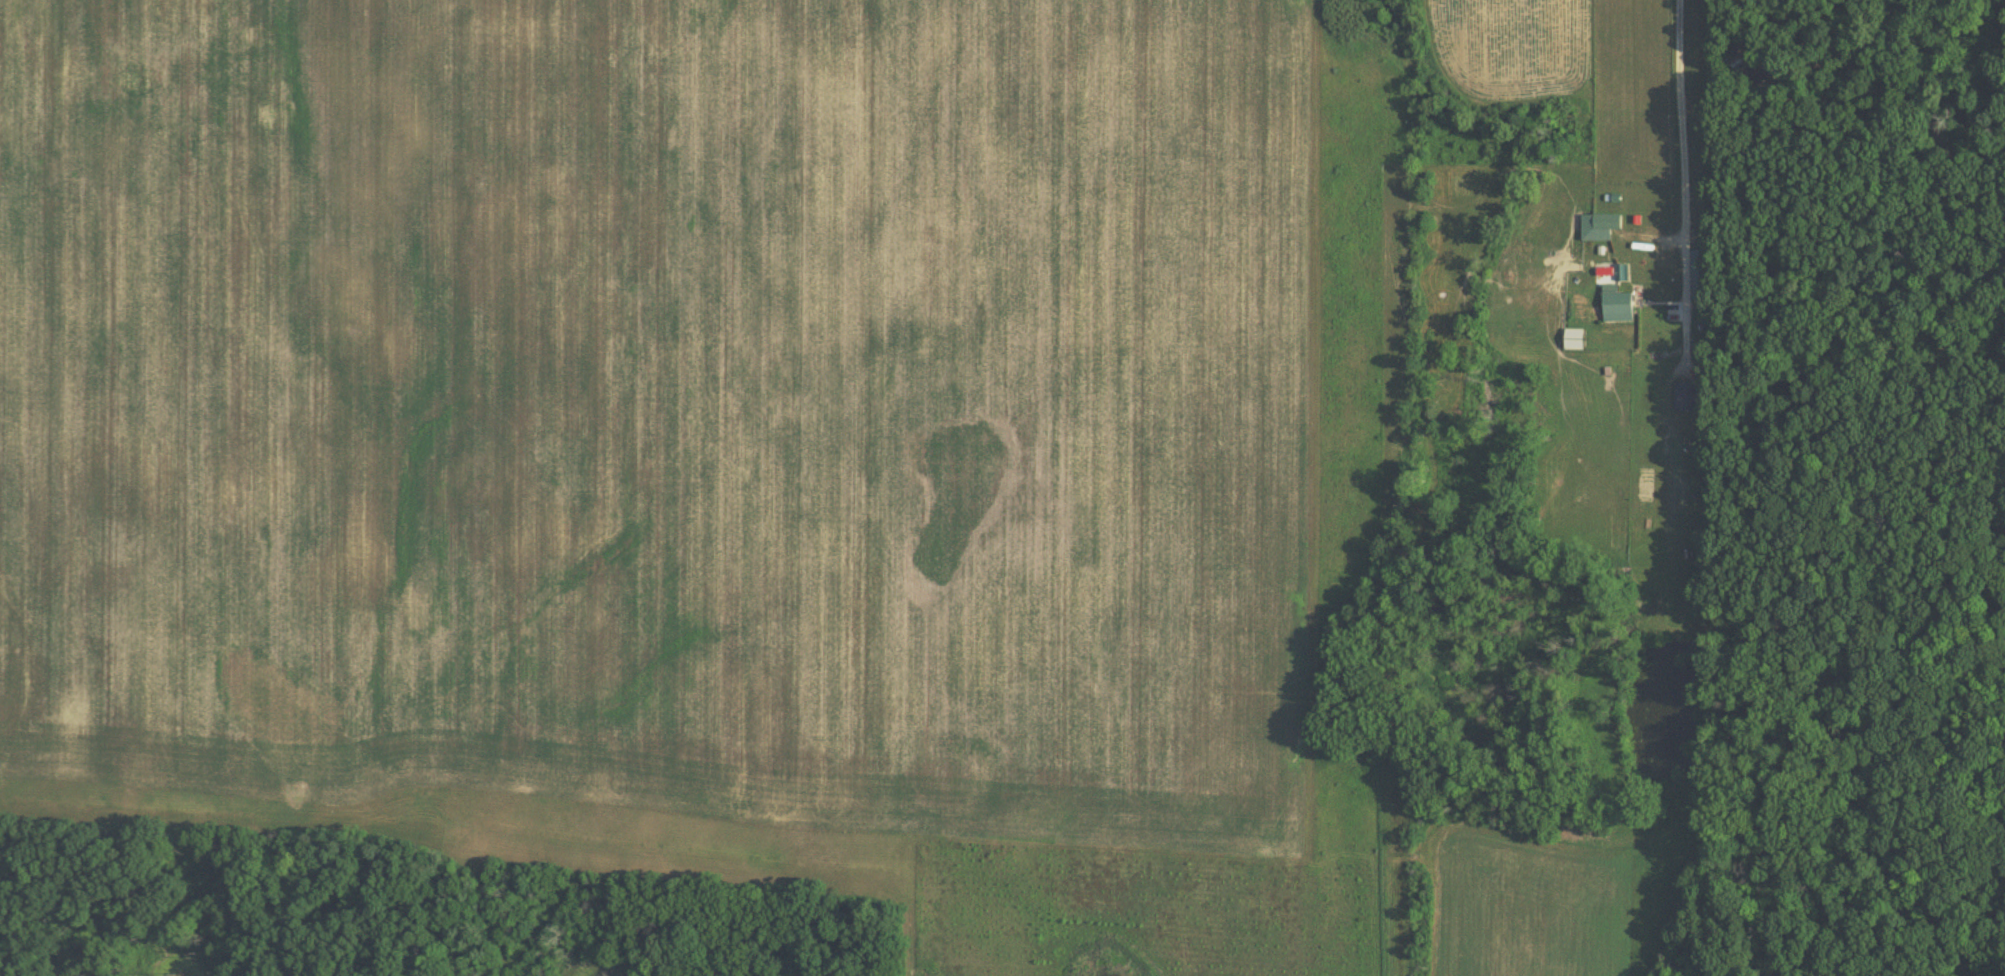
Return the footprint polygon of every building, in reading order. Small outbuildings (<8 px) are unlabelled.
[(1621,212),(1580,213),(1581,239),(1610,238),(1610,228),(1621,228),(1621,212)] [(1631,292),(1618,292),(1617,283),(1602,283),(1604,319),(1632,318),(1631,292)] [(1583,328),(1564,327),(1563,348),(1582,349),(1583,328)]
